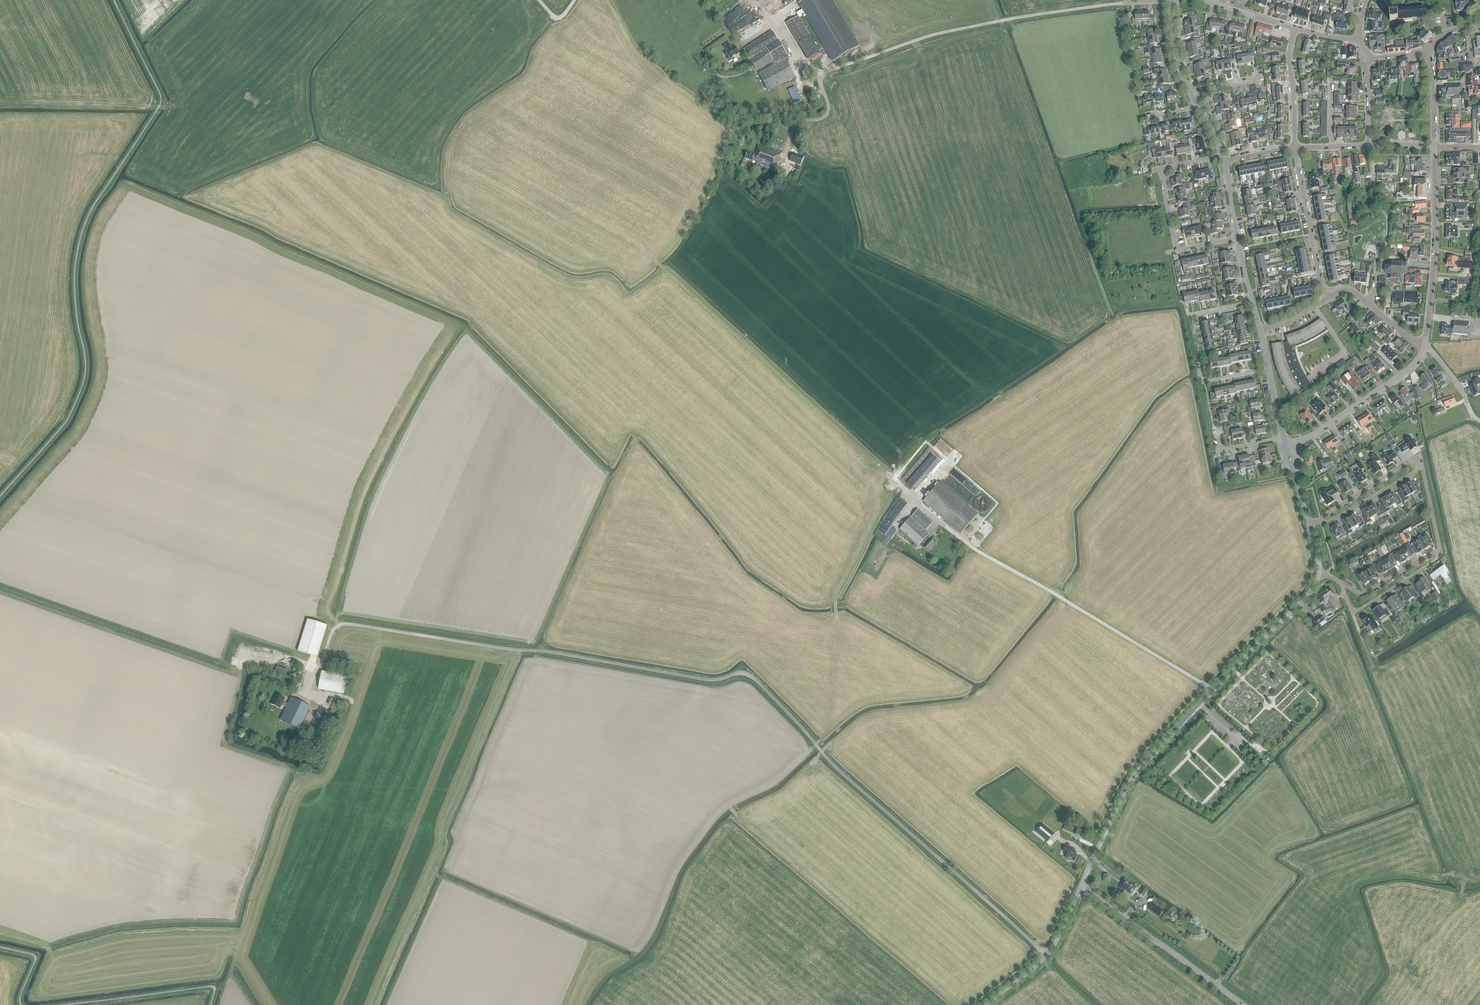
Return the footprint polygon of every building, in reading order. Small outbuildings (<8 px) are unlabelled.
[(798,3),(832,62),(859,46),(832,0),(803,0),(798,3)] [(1388,2),(1384,0),(1383,0),(1383,1),(1381,0),(1374,0),(1373,2),(1383,9),(1386,5),(1388,6),(1390,4),(1388,2)] [(1470,6),(1470,3),(1467,3),(1467,0),(1455,0),(1456,11),(1461,11),(1464,11),(1465,12),(1467,12),(1467,11),(1468,11),(1468,6),(1470,6)] [(1276,12),(1282,14),(1284,7),(1285,3),(1282,2),(1281,6),(1278,5),(1276,12)] [(1287,8),(1284,7),(1282,14),(1287,16),(1289,10),(1291,11),(1293,6),(1288,4),(1287,8)] [(1398,21),(1426,18),(1425,7),(1397,10),(1397,11),(1389,12),(1390,21),(1398,20),(1398,21)] [(1312,23),(1317,25),(1320,18),(1322,11),(1319,10),(1317,17),(1314,16),(1312,23)] [(1136,21),(1142,21),(1142,11),(1135,12),(1135,17),(1132,17),(1133,24),(1136,24),(1136,21)] [(1149,11),(1142,11),(1142,21),(1148,20),(1148,23),(1153,23),(1152,16),(1149,16),(1149,11)] [(1377,13),(1378,12),(1371,11),(1370,14),(1369,19),(1375,20),(1375,21),(1380,21),(1381,14),(1377,13)] [(1322,19),(1320,18),(1317,25),(1323,27),(1325,20),(1328,20),(1330,14),(1324,12),(1322,19)] [(810,36),(798,16),(787,22),(799,42),(810,36)] [(1183,22),(1185,29),(1194,27),(1193,22),(1196,21),(1195,16),(1188,18),(1188,21),(1183,22)] [(1346,22),(1346,17),(1333,16),(1332,21),(1337,22),(1336,28),(1346,29),(1347,22),(1346,22)] [(1212,28),(1216,29),(1218,20),(1211,19),(1210,24),(1207,24),(1205,31),(1211,32),(1212,28)] [(1225,21),(1218,20),(1216,29),(1221,30),(1220,33),(1225,34),(1227,28),(1224,27),(1225,21)] [(1230,28),(1227,28),(1225,34),(1230,35),(1231,31),(1236,32),(1238,24),(1231,22),(1230,28)] [(1245,25),(1238,24),(1236,32),(1239,33),(1238,38),(1242,38),(1241,40),(1245,40),(1247,31),(1244,31),(1245,25)] [(1271,35),(1273,28),(1258,24),(1254,36),(1262,38),(1263,33),(1271,35)] [(750,34),(756,29),(753,26),(747,31),(750,34)] [(1143,28),(1143,32),(1144,33),(1147,33),(1148,38),(1157,36),(1156,29),(1151,30),(1150,27),(1143,28)] [(1195,32),(1194,27),(1185,29),(1186,36),(1191,35),(1192,38),(1199,36),(1198,31),(1195,32)] [(1415,35),(1416,36),(1424,44),(1432,36),(1425,30),(1423,31),(1421,29),(1415,35)] [(743,49),(749,57),(750,59),(757,71),(772,62),(773,65),(758,73),(768,91),(795,77),(785,58),(784,56),(786,55),(779,42),(777,40),(772,31),(743,49)] [(1376,42),(1382,42),(1382,38),(1384,38),(1384,34),(1372,35),(1372,36),(1369,36),(1369,38),(1370,46),(1376,45),(1376,42)] [(1449,38),(1453,46),(1454,49),(1457,55),(1460,54),(1459,52),(1457,48),(1459,47),(1455,39),(1454,36),(1453,35),(1452,35),(1452,36),(1449,38)] [(1158,43),(1157,36),(1148,38),(1149,45),(1146,45),(1147,48),(1154,47),(1153,44),(1158,43)] [(1424,44),(1416,36),(1415,37),(1410,38),(1406,38),(1407,48),(1410,48),(1410,50),(1420,48),(1424,44)] [(1280,40),(1272,37),(1269,45),(1273,46),(1274,46),(1281,48),(1283,41),(1280,41),(1280,40)] [(1187,44),(1188,51),(1198,49),(1197,44),(1199,43),(1198,38),(1191,40),(1192,43),(1187,44)] [(1306,40),(1304,47),(1310,48),(1311,44),(1314,44),(1314,42),(1312,42),(1306,40)] [(1404,40),(1395,41),(1395,46),(1387,47),(1387,53),(1405,51),(1404,43),(1404,40)] [(1451,53),(1445,41),(1442,43),(1445,51),(1447,50),(1449,55),(1451,54),(1451,53)] [(1382,45),(1382,42),(1376,42),(1376,45),(1370,46),(1370,47),(1370,49),(1372,50),(1374,50),(1374,51),(1382,50),(1382,45)] [(736,46),(732,48),(729,43),(724,46),(727,52),(725,53),(728,57),(727,58),(729,62),(732,59),(732,58),(740,53),(736,46)] [(1154,47),(1147,48),(1148,54),(1151,53),(1151,58),(1161,56),(1160,49),(1155,50),(1154,47)] [(1313,48),(1310,48),(1304,47),(1302,53),(1308,55),(1309,50),(1312,51),(1313,48)] [(1356,58),(1356,48),(1346,48),(1341,48),(1341,55),(1346,55),(1346,59),(1349,59),(1349,58),(1356,58)] [(1202,58),(1202,55),(1201,52),(1198,52),(1198,49),(1188,51),(1190,58),(1195,57),(1195,60),(1202,58)] [(1245,63),(1252,62),(1251,57),(1254,56),(1252,49),(1247,50),(1248,53),(1243,54),(1245,63)] [(1238,65),(1245,63),(1243,54),(1236,55),(1236,52),(1233,53),(1234,60),(1237,60),(1238,65)] [(1226,59),(1222,60),(1224,69),(1231,68),(1230,63),(1233,62),(1232,55),(1226,56),(1226,59)] [(1150,63),(1150,65),(1151,68),(1158,67),(1157,64),(1162,63),(1161,56),(1151,58),(1152,62),(1150,63)] [(1222,60),(1217,61),(1217,58),(1215,59),(1212,59),(1213,66),(1216,66),(1217,71),(1224,69),(1222,60)] [(1420,74),(1420,63),(1417,63),(1408,64),(1408,58),(1398,59),(1399,60),(1400,66),(1398,66),(1399,70),(1405,70),(1405,77),(1414,76),(1414,86),(1420,86),(1420,74)] [(1194,65),(1196,72),(1205,70),(1204,63),(1206,63),(1206,59),(1198,61),(1199,64),(1194,65)] [(1356,75),(1356,66),(1349,66),(1349,61),(1337,60),(1337,68),(1347,69),(1346,74),(1356,75)] [(1442,63),(1437,63),(1438,81),(1444,81),(1448,80),(1447,70),(1446,63),(1442,63)] [(1466,73),(1471,70),(1471,69),(1473,69),(1472,63),(1460,64),(1461,72),(1466,72),(1466,73)] [(1377,65),(1378,69),(1379,76),(1387,75),(1386,70),(1385,70),(1384,64),(1377,65)] [(1308,67),(1305,67),(1299,68),(1300,75),(1306,74),(1305,69),(1308,69),(1308,67)] [(1158,76),(1158,78),(1168,77),(1166,70),(1161,71),(1161,68),(1153,69),(1155,74),(1156,74),(1157,76),(1158,76)] [(1390,80),(1399,79),(1399,73),(1397,73),(1397,69),(1390,70),(1391,74),(1389,74),(1390,80)] [(1205,70),(1196,72),(1197,79),(1202,78),(1203,81),(1210,79),(1209,74),(1206,74),(1205,70)] [(1473,87),(1475,87),(1477,87),(1477,80),(1475,80),(1475,77),(1473,77),(1473,76),(1468,76),(1468,86),(1473,86),(1473,87)] [(1169,83),(1168,77),(1158,78),(1160,85),(1157,86),(1157,89),(1165,87),(1164,84),(1169,83)] [(1358,82),(1352,83),(1352,79),(1335,78),(1335,81),(1340,82),(1348,83),(1348,89),(1359,89),(1358,82)] [(1452,99),(1464,99),(1463,95),(1462,95),(1461,84),(1446,85),(1446,87),(1439,88),(1439,100),(1446,100),(1445,95),(1452,95),(1452,99)] [(1311,87),(1308,87),(1302,88),(1303,95),(1309,95),(1308,90),(1311,89),(1311,87)] [(1163,88),(1164,94),(1164,96),(1166,95),(1167,101),(1171,100),(1172,102),(1178,101),(1176,93),(1173,94),(1173,91),(1170,91),(1170,93),(1166,94),(1165,88),(1163,88)] [(1479,94),(1479,88),(1469,88),(1469,97),(1477,96),(1477,94),(1479,94)] [(1254,91),(1255,93),(1255,98),(1259,97),(1260,102),(1266,101),(1264,94),(1262,94),(1261,89),(1254,91)] [(1162,96),(1164,96),(1164,94),(1158,95),(1157,93),(1154,94),(1155,97),(1152,98),(1153,102),(1154,105),(1160,104),(1159,102),(1163,101),(1162,96)] [(1248,100),(1246,100),(1248,107),(1257,105),(1255,98),(1255,93),(1247,95),(1248,100)] [(1149,103),(1153,102),(1152,98),(1152,96),(1148,96),(1148,94),(1145,95),(1145,98),(1142,99),(1144,106),(1150,105),(1149,103)] [(1220,103),(1221,105),(1228,103),(1227,97),(1221,98),(1221,95),(1214,96),(1215,104),(1220,103)] [(1248,107),(1246,100),(1245,100),(1244,95),(1236,97),(1238,104),(1241,103),(1242,109),(1248,107)] [(1465,100),(1466,109),(1471,108),(1471,106),(1473,106),(1472,100),(1470,100),(1470,99),(1465,100)] [(1229,109),(1228,103),(1221,105),(1221,106),(1216,107),(1218,115),(1223,114),(1225,113),(1224,110),(1229,109)] [(1229,120),(1229,122),(1237,120),(1235,114),(1230,115),(1230,112),(1225,113),(1223,114),(1224,121),(1229,120)] [(1459,128),(1459,114),(1452,114),(1447,114),(1447,125),(1453,125),(1453,128),(1459,128)] [(1186,122),(1182,122),(1183,127),(1183,129),(1187,128),(1187,130),(1191,130),(1190,127),(1193,126),(1191,118),(1185,120),(1186,122)] [(1180,128),(1183,127),(1182,122),(1182,119),(1175,121),(1176,123),(1172,123),(1173,130),(1177,129),(1178,131),(1181,131),(1180,128)] [(1238,126),(1237,120),(1229,122),(1230,123),(1225,124),(1226,132),(1233,130),(1233,128),(1238,126)] [(1157,124),(1158,127),(1159,132),(1162,131),(1162,134),(1165,134),(1165,132),(1169,131),(1168,124),(1164,125),(1163,123),(1157,124)] [(1146,135),(1149,135),(1152,134),(1153,137),(1156,137),(1156,135),(1159,134),(1159,132),(1158,127),(1154,128),(1154,126),(1148,127),(1148,129),(1145,130),(1146,135)] [(1262,131),(1258,132),(1259,140),(1266,139),(1265,134),(1268,133),(1268,135),(1270,135),(1270,130),(1268,129),(1267,126),(1264,127),(1261,127),(1262,131)] [(1338,138),(1344,138),(1344,128),(1338,128),(1338,126),(1334,127),(1334,134),(1338,134),(1338,138)] [(1231,134),(1232,140),(1242,138),(1241,134),(1246,133),(1245,128),(1238,130),(1238,132),(1231,134)] [(1252,142),(1259,140),(1258,132),(1253,133),(1252,129),(1247,130),(1248,137),(1251,136),(1252,142)] [(1450,129),(1450,132),(1447,132),(1447,143),(1456,143),(1456,137),(1471,137),(1471,132),(1460,132),(1460,129),(1450,129)] [(1284,139),(1284,132),(1278,132),(1275,132),(1275,137),(1275,141),(1281,141),(1281,139),(1284,139)] [(1191,139),(1193,145),(1196,144),(1198,151),(1205,150),(1203,139),(1197,140),(1196,138),(1191,139)] [(1241,148),(1248,147),(1247,142),(1243,143),(1242,138),(1232,140),(1233,147),(1241,145),(1241,148)] [(1170,150),(1173,150),(1172,143),(1171,143),(1171,139),(1166,140),(1167,144),(1166,144),(1167,148),(1162,149),(1164,157),(1171,156),(1170,150)] [(1187,144),(1182,145),(1184,153),(1191,152),(1190,146),(1193,146),(1193,145),(1191,139),(1186,140),(1187,144)] [(771,140),(769,145),(780,149),(781,144),(771,140)] [(1155,148),(1155,146),(1156,146),(1155,142),(1151,143),(1153,155),(1156,155),(1157,158),(1164,157),(1162,149),(1159,149),(1159,147),(1155,148)] [(1176,142),(1172,143),(1173,150),(1176,149),(1177,155),(1184,153),(1182,145),(1177,146),(1176,142)] [(775,169),(781,152),(773,149),(773,150),(758,145),(755,155),(754,155),(754,154),(747,152),(745,158),(753,161),(752,161),(775,169)] [(803,157),(793,153),(790,161),(800,165),(803,157)] [(1447,165),(1453,165),(1453,166),(1460,166),(1460,153),(1453,153),(1453,155),(1447,155),(1447,165)] [(1332,159),(1334,169),(1333,169),(1334,177),(1338,176),(1337,166),(1341,166),(1340,158),(1332,159)] [(1344,177),(1346,177),(1345,174),(1348,173),(1347,168),(1351,168),(1350,158),(1342,159),(1344,177)] [(1404,159),(1404,164),(1405,164),(1405,166),(1414,166),(1423,166),(1423,160),(1417,160),(1416,158),(1412,158),(1412,160),(1411,160),(1411,164),(1408,164),(1408,159),(1404,159)] [(1323,169),(1332,169),(1332,160),(1323,161),(1323,169)] [(1396,174),(1396,166),(1392,165),(1392,161),(1389,161),(1389,168),(1385,167),(1385,173),(1396,174)] [(1453,169),(1453,175),(1466,175),(1466,171),(1469,171),(1469,167),(1465,167),(1465,169),(1453,169)] [(1202,170),(1204,180),(1209,179),(1210,181),(1215,180),(1214,173),(1211,174),(1209,169),(1202,170)] [(1199,181),(1204,180),(1202,170),(1195,172),(1196,177),(1193,177),(1194,184),(1199,183),(1199,181)] [(1173,187),(1179,185),(1183,184),(1182,179),(1184,179),(1183,173),(1176,174),(1177,178),(1172,179),(1173,187)] [(1311,189),(1320,187),(1319,181),(1317,181),(1316,175),(1309,176),(1310,180),(1309,180),(1310,186),(1311,189)] [(1469,175),(1466,175),(1453,175),(1453,183),(1469,184),(1469,181),(1465,181),(1466,177),(1469,177),(1469,175)] [(1418,199),(1426,199),(1426,184),(1426,179),(1414,179),(1414,192),(1400,192),(1400,193),(1397,193),(1397,198),(1418,198),(1418,199)] [(1284,187),(1291,186),(1290,180),(1282,181),(1282,180),(1274,182),(1275,185),(1278,185),(1279,188),(1284,187)] [(1186,183),(1183,184),(1179,185),(1180,188),(1176,189),(1177,196),(1186,194),(1185,189),(1187,189),(1187,190),(1190,189),(1189,183),(1186,184),(1186,183)] [(1292,192),(1291,186),(1284,187),(1279,188),(1279,190),(1284,189),(1285,193),(1280,194),(1281,197),(1289,196),(1288,193),(1292,192)] [(1447,200),(1457,200),(1457,189),(1447,189),(1447,200)] [(1209,197),(1210,202),(1220,200),(1218,193),(1213,194),(1212,191),(1206,192),(1207,197),(1209,197)] [(1322,202),(1322,201),(1321,197),(1326,196),(1325,193),(1321,194),(1321,196),(1314,197),(1315,203),(1322,202)] [(1183,203),(1183,206),(1191,204),(1190,199),(1187,200),(1186,194),(1177,196),(1178,204),(1183,203)] [(1287,202),(1287,206),(1287,207),(1295,206),(1294,199),(1290,200),(1289,197),(1281,198),(1282,203),(1287,202)] [(1209,207),(1210,212),(1217,211),(1216,208),(1221,207),(1220,200),(1210,202),(1211,207),(1209,207)] [(1326,200),(1322,201),(1322,202),(1315,203),(1316,210),(1324,208),(1323,207),(1323,203),(1327,202),(1326,200)] [(1404,209),(1405,215),(1419,213),(1418,209),(1426,208),(1426,201),(1415,203),(1415,208),(1409,209),(1409,208),(1404,209)] [(1192,210),(1191,204),(1183,206),(1184,209),(1180,210),(1181,218),(1191,216),(1191,217),(1195,216),(1194,212),(1190,213),(1190,210),(1192,210)] [(1454,208),(1446,208),(1447,221),(1453,220),(1453,218),(1459,218),(1459,219),(1461,219),(1461,218),(1467,218),(1467,205),(1454,204),(1454,208)] [(1328,206),(1323,207),(1324,208),(1316,210),(1318,216),(1325,214),(1325,213),(1324,209),(1328,208),(1328,206)] [(1222,221),(1224,221),(1222,213),(1217,214),(1217,211),(1210,212),(1211,218),(1213,217),(1214,222),(1214,223),(1222,221)] [(1329,212),(1325,213),(1325,214),(1318,216),(1319,222),(1326,221),(1325,215),(1329,214),(1329,212)] [(1291,219),(1291,224),(1292,223),(1294,231),(1300,230),(1298,222),(1294,223),(1293,219),(1291,219)] [(1285,220),(1285,225),(1286,225),(1288,232),(1294,231),(1292,223),(1291,224),(1288,224),(1287,220),(1285,220)] [(1223,228),(1222,221),(1214,223),(1214,222),(1212,223),(1213,228),(1211,229),(1212,234),(1218,233),(1217,229),(1223,228)] [(1286,225),(1285,225),(1281,225),(1281,221),(1278,222),(1279,226),(1280,226),(1282,234),(1288,232),(1286,225)] [(1193,227),(1195,237),(1202,236),(1201,230),(1204,230),(1203,223),(1198,224),(1198,226),(1193,227)] [(1268,223),(1269,228),(1270,228),(1271,236),(1278,234),(1276,226),(1271,227),(1270,223),(1268,223)] [(1270,228),(1269,228),(1265,229),(1264,224),(1262,225),(1263,229),(1264,229),(1265,237),(1271,236),(1270,228)] [(1328,232),(1328,231),(1327,227),(1332,226),(1331,224),(1327,225),(1327,226),(1320,227),(1321,233),(1328,232)] [(1259,238),(1265,237),(1264,229),(1263,229),(1259,230),(1258,225),(1256,226),(1257,230),(1258,230),(1259,238)] [(1187,238),(1195,237),(1193,227),(1188,228),(1187,226),(1182,227),(1183,234),(1187,233),(1187,238)] [(1446,226),(1446,238),(1453,238),(1453,237),(1458,237),(1458,227),(1453,227),(1453,226),(1446,226)] [(1258,230),(1257,230),(1252,231),(1252,227),(1250,227),(1251,232),(1253,239),(1259,238),(1258,230)] [(1425,237),(1425,232),(1421,232),(1421,228),(1412,228),(1412,237),(1410,237),(1410,240),(1409,240),(1409,241),(1412,241),(1412,242),(1420,243),(1420,237),(1425,237)] [(1328,232),(1321,233),(1322,240),(1330,238),(1329,237),(1329,233),(1333,232),(1332,230),(1328,231),(1328,232)] [(1331,244),(1331,243),(1330,239),(1334,238),(1334,236),(1329,237),(1330,238),(1322,240),(1323,246),(1331,244)] [(1335,242),(1331,243),(1331,244),(1323,246),(1325,252),(1332,251),(1331,245),(1335,244),(1335,242)] [(1410,248),(1409,257),(1409,259),(1418,259),(1418,255),(1423,256),(1424,246),(1418,246),(1416,246),(1416,248),(1410,248)] [(1293,258),(1297,258),(1297,257),(1305,255),(1304,249),(1296,251),(1297,255),(1293,256),(1293,258)] [(1221,255),(1222,258),(1231,257),(1230,251),(1224,253),(1223,250),(1218,251),(1219,256),(1221,255)] [(1457,268),(1457,267),(1472,268),(1473,261),(1470,261),(1471,251),(1465,251),(1465,258),(1461,258),(1458,258),(1448,257),(1448,261),(1447,261),(1447,262),(1446,263),(1446,265),(1447,266),(1449,266),(1449,269),(1453,269),(1453,267),(1457,268)] [(1256,256),(1258,262),(1265,261),(1265,260),(1265,256),(1269,255),(1268,253),(1264,254),(1264,255),(1256,256)] [(1334,262),(1334,261),(1333,257),(1338,256),(1337,254),(1333,255),(1333,256),(1326,257),(1327,263),(1334,262)] [(1207,255),(1202,256),(1204,265),(1207,264),(1207,267),(1212,266),(1210,258),(1208,259),(1207,255)] [(1294,264),(1299,264),(1298,263),(1306,261),(1305,255),(1297,257),(1297,258),(1298,261),(1294,262),(1294,264)] [(1221,267),(1227,266),(1226,263),(1232,262),(1231,257),(1222,258),(1222,262),(1220,262),(1221,267)] [(1267,267),(1267,266),(1266,262),(1270,261),(1270,259),(1265,260),(1265,261),(1258,262),(1259,269),(1267,267)] [(1338,260),(1334,261),(1334,262),(1327,263),(1328,270),(1336,268),(1335,267),(1335,263),(1339,262),(1338,260)] [(1296,270),(1300,269),(1300,268),(1307,267),(1306,261),(1298,263),(1299,264),(1299,267),(1295,268),(1296,270)] [(1389,275),(1389,276),(1386,275),(1386,278),(1379,277),(1379,282),(1382,282),(1381,289),(1385,289),(1385,290),(1393,290),(1394,284),(1400,285),(1400,277),(1407,273),(1408,267),(1410,266),(1410,264),(1408,263),(1386,261),(1385,271),(1389,275)] [(1271,265),(1267,266),(1267,267),(1259,269),(1260,275),(1268,273),(1268,272),(1267,268),(1271,268),(1271,265)] [(1227,269),(1227,266),(1221,267),(1222,272),(1224,272),(1225,275),(1234,273),(1233,268),(1227,269)] [(1340,266),(1335,267),(1336,268),(1328,270),(1329,276),(1337,274),(1337,273),(1336,269),(1340,268),(1340,266)] [(1300,268),(1300,269),(1300,273),(1296,274),(1297,276),(1301,275),(1301,274),(1309,273),(1307,267),(1300,268)] [(1260,275),(1261,281),(1269,279),(1268,275),(1273,274),(1272,271),(1268,272),(1268,273),(1260,275)] [(1341,272),(1337,273),(1337,274),(1329,276),(1331,282),(1338,281),(1337,275),(1341,274),(1341,272)] [(1223,279),(1224,284),(1230,282),(1229,279),(1235,278),(1234,273),(1225,275),(1226,278),(1223,279)] [(1421,286),(1422,274),(1415,274),(1415,275),(1408,275),(1406,276),(1405,284),(1406,284),(1406,286),(1410,287),(1410,286),(1414,286),(1421,286)] [(1261,281),(1262,287),(1270,286),(1270,282),(1275,281),(1275,277),(1269,279),(1261,281)] [(1228,291),(1238,289),(1237,284),(1231,285),(1230,282),(1224,284),(1225,289),(1227,288),(1228,291)] [(1303,284),(1304,288),(1305,287),(1307,295),(1313,294),(1311,286),(1306,287),(1306,283),(1303,284)] [(1445,287),(1445,288),(1444,289),(1444,291),(1445,292),(1450,292),(1450,294),(1452,294),(1451,296),(1455,296),(1455,294),(1456,294),(1457,286),(1453,286),(1453,284),(1446,283),(1446,287),(1445,287)] [(1297,285),(1298,289),(1299,289),(1301,296),(1307,295),(1305,287),(1304,288),(1300,288),(1300,284),(1297,285)] [(1295,298),(1301,296),(1299,289),(1298,289),(1294,289),(1294,286),(1292,286),(1292,290),(1293,290),(1295,298)] [(1239,295),(1238,289),(1228,291),(1229,295),(1226,295),(1227,300),(1235,299),(1234,296),(1239,295)] [(1184,294),(1184,296),(1180,297),(1181,301),(1185,300),(1185,303),(1191,302),(1189,293),(1186,294),(1185,291),(1183,292),(1183,294),(1184,294)] [(1420,303),(1420,296),(1418,296),(1418,293),(1393,291),(1393,304),(1401,305),(1401,303),(1403,303),(1403,302),(1420,303)] [(1282,294),(1282,298),(1283,298),(1285,306),(1291,305),(1289,297),(1285,298),(1284,294),(1282,294)] [(1283,298),(1282,298),(1279,299),(1278,295),(1276,295),(1277,300),(1277,299),(1279,307),(1285,306),(1283,298)] [(1270,296),(1271,301),(1272,301),(1273,308),(1279,307),(1277,299),(1277,300),(1273,300),(1272,296),(1270,296)] [(1272,301),(1271,301),(1267,301),(1266,297),(1264,298),(1265,302),(1266,302),(1267,309),(1273,308),(1272,301)] [(1343,299),(1339,302),(1344,310),(1346,309),(1347,311),(1349,310),(1343,299)] [(1346,312),(1344,310),(1339,302),(1334,305),(1336,308),(1340,313),(1342,311),(1343,314),(1346,312)] [(1340,313),(1336,308),(1332,311),(1337,318),(1341,315),(1340,313)] [(1418,323),(1419,315),(1408,314),(1409,311),(1403,311),(1403,316),(1408,316),(1408,322),(1418,323)] [(1377,324),(1381,321),(1375,315),(1374,315),(1372,312),(1368,316),(1367,317),(1367,320),(1368,321),(1365,323),(1369,327),(1375,321),(1377,324)] [(1236,325),(1244,323),(1243,316),(1239,317),(1236,317),(1235,317),(1236,323),(1233,323),(1233,326),(1237,325),(1236,325)] [(1293,398),(1312,385),(1310,383),(1311,383),(1307,377),(1304,372),(1301,367),(1300,363),(1299,363),(1298,361),(1297,356),(1295,350),(1296,349),(1296,347),(1299,346),(1306,343),(1314,339),(1321,335),(1328,330),(1321,319),(1313,324),(1307,328),(1301,331),(1294,333),(1286,336),(1288,342),(1284,345),(1283,343),(1272,344),(1273,354),(1275,361),(1277,369),(1280,377),(1283,384),(1288,390),(1293,398)] [(1211,328),(1211,327),(1210,323),(1213,323),(1213,320),(1209,321),(1209,322),(1202,323),(1203,330),(1211,328)] [(1468,335),(1469,324),(1469,322),(1454,321),(1454,324),(1453,324),(1453,327),(1448,326),(1448,325),(1443,325),(1442,325),(1441,335),(1442,335),(1447,335),(1448,335),(1447,336),(1451,336),(1452,334),(1468,335)] [(1244,324),(1244,323),(1236,325),(1237,325),(1237,329),(1234,330),(1235,332),(1238,332),(1238,331),(1246,330),(1244,324)] [(1354,333),(1358,330),(1354,324),(1350,327),(1354,333)] [(1203,330),(1204,336),(1212,335),(1212,334),(1215,334),(1214,327),(1211,327),(1211,328),(1203,330)] [(1386,327),(1385,327),(1384,327),(1379,333),(1385,338),(1383,341),(1388,345),(1392,340),(1389,337),(1392,333),(1387,329),(1387,328),(1386,327)] [(1247,336),(1246,330),(1238,331),(1238,332),(1235,332),(1234,332),(1233,332),(1233,336),(1235,336),(1236,339),(1239,339),(1239,338),(1247,336)] [(1212,335),(1204,336),(1206,343),(1214,342),(1214,341),(1213,337),(1216,336),(1215,334),(1212,334),(1212,335)] [(1248,343),(1247,336),(1239,338),(1239,339),(1240,343),(1237,343),(1237,346),(1240,345),(1248,343)] [(1395,349),(1401,353),(1409,344),(1402,339),(1401,340),(1397,336),(1392,343),(1397,347),(1395,349)] [(1217,341),(1214,341),(1214,342),(1206,343),(1207,350),(1215,348),(1214,343),(1217,343),(1217,341)] [(1373,343),(1370,346),(1376,352),(1380,348),(1373,342),(1373,343)] [(1397,355),(1390,348),(1388,346),(1382,352),(1389,359),(1390,358),(1392,360),(1397,355)] [(1242,350),(1242,353),(1243,353),(1245,361),(1251,359),(1250,351),(1245,352),(1244,349),(1242,350)] [(1235,351),(1235,354),(1236,354),(1238,362),(1245,361),(1243,353),(1242,353),(1238,354),(1237,351),(1235,351)] [(1236,354),(1235,354),(1231,355),(1231,352),(1228,352),(1229,356),(1230,356),(1230,357),(1231,363),(1238,362),(1236,354)] [(1385,368),(1380,360),(1379,359),(1381,356),(1376,353),(1374,355),(1369,359),(1368,358),(1364,361),(1368,367),(1372,364),(1373,365),(1372,366),(1377,373),(1385,368)] [(1232,365),(1231,363),(1230,357),(1225,358),(1224,355),(1222,355),(1223,358),(1225,366),(1232,365)] [(1364,363),(1357,355),(1355,357),(1358,360),(1363,367),(1359,370),(1356,372),(1359,376),(1360,376),(1365,382),(1372,377),(1367,371),(1369,369),(1366,365),(1364,362),(1364,363)] [(1223,358),(1218,359),(1218,356),(1215,357),(1216,360),(1217,360),(1218,367),(1225,366),(1223,358)] [(1217,360),(1216,360),(1212,361),(1211,357),(1209,358),(1209,361),(1205,362),(1206,368),(1211,367),(1211,369),(1218,367),(1217,360)] [(1440,372),(1439,372),(1435,366),(1430,370),(1434,376),(1435,378),(1434,378),(1437,382),(1443,379),(1442,377),(1443,376),(1443,374),(1442,372),(1440,372)] [(1423,390),(1433,384),(1425,373),(1419,377),(1424,384),(1421,386),(1423,390)] [(1341,379),(1346,385),(1348,383),(1353,390),(1360,385),(1353,375),(1350,378),(1347,375),(1341,379)] [(1479,384),(1479,381),(1479,378),(1473,381),(1474,384),(1470,386),(1474,396),(1479,394),(1479,392),(1477,385),(1479,384)] [(1250,389),(1255,388),(1255,392),(1258,391),(1257,388),(1256,388),(1255,380),(1248,381),(1250,389)] [(1251,392),(1250,389),(1248,381),(1241,383),(1243,391),(1244,391),(1248,390),(1249,393),(1251,392)] [(1336,401),(1339,399),(1337,397),(1338,396),(1334,391),(1334,390),(1337,388),(1332,382),(1329,386),(1333,390),(1331,391),(1332,393),(1330,395),(1327,398),(1329,400),(1330,400),(1332,404),(1334,404),(1336,402),(1336,401)] [(1236,392),(1237,392),(1241,391),(1242,394),(1244,394),(1244,391),(1243,391),(1241,383),(1235,384),(1235,386),(1235,385),(1236,392)] [(1237,393),(1237,392),(1236,392),(1235,385),(1235,386),(1228,387),(1230,395),(1231,395),(1235,394),(1236,397),(1238,397),(1237,393)] [(1228,387),(1222,388),(1223,396),(1224,396),(1228,395),(1229,398),(1231,398),(1231,395),(1230,395),(1228,387)] [(1421,399),(1419,387),(1413,389),(1415,400),(1421,399)] [(1215,389),(1215,392),(1210,393),(1211,401),(1217,400),(1216,397),(1222,396),(1222,400),(1225,399),(1224,396),(1223,396),(1222,388),(1215,389)] [(1407,399),(1411,397),(1405,388),(1400,391),(1405,397),(1406,397),(1407,399)] [(1401,406),(1404,404),(1400,399),(1399,400),(1395,394),(1390,397),(1394,404),(1392,405),(1393,407),(1391,408),(1393,412),(1398,409),(1394,404),(1397,401),(1401,406)] [(1453,402),(1455,401),(1453,397),(1452,398),(1451,396),(1443,400),(1445,407),(1454,403),(1453,402)] [(1247,408),(1248,412),(1256,411),(1255,408),(1261,407),(1259,400),(1253,401),(1253,398),(1247,399),(1247,403),(1250,402),(1251,407),(1247,408)] [(1324,408),(1326,407),(1318,398),(1310,405),(1315,411),(1316,410),(1319,415),(1325,410),(1324,408)] [(1305,410),(1309,406),(1305,401),(1303,399),(1299,402),(1301,404),(1305,410)] [(1385,401),(1379,405),(1382,410),(1388,406),(1385,401)] [(1382,410),(1379,405),(1373,409),(1377,414),(1382,410)] [(1219,408),(1219,412),(1220,417),(1229,415),(1228,410),(1228,406),(1219,408)] [(1435,411),(1437,416),(1446,413),(1444,407),(1435,411)] [(1308,424),(1313,420),(1311,417),(1312,417),(1306,410),(1300,415),(1302,418),(1303,418),(1308,424)] [(1256,411),(1248,412),(1249,417),(1253,416),(1254,420),(1253,421),(1253,425),(1258,424),(1258,421),(1263,420),(1262,413),(1256,414),(1256,411)] [(1368,412),(1362,416),(1367,423),(1370,422),(1369,421),(1373,419),(1372,417),(1368,412)] [(1358,421),(1361,426),(1365,424),(1365,425),(1367,423),(1362,416),(1357,420),(1358,421)] [(1352,423),(1346,427),(1349,433),(1356,429),(1352,423)] [(1258,424),(1253,425),(1251,425),(1252,430),(1256,430),(1257,435),(1266,433),(1265,426),(1259,427),(1258,424)] [(1349,433),(1346,427),(1340,431),(1343,437),(1349,433)] [(1237,430),(1238,438),(1243,438),(1243,436),(1246,436),(1245,429),(1242,430),(1242,429),(1237,430)] [(1238,438),(1237,430),(1231,431),(1231,432),(1228,433),(1229,437),(1232,436),(1233,440),(1238,438)] [(1373,438),(1376,436),(1374,433),(1367,437),(1371,443),(1375,441),(1373,438)] [(1335,435),(1329,439),(1334,446),(1336,445),(1335,444),(1339,442),(1335,435)] [(1416,443),(1416,442),(1415,440),(1414,440),(1413,441),(1411,437),(1405,441),(1405,442),(1398,446),(1402,452),(1409,448),(1411,451),(1417,447),(1415,443),(1416,443)] [(1334,446),(1329,439),(1323,443),(1327,449),(1331,447),(1332,448),(1334,446)] [(1261,454),(1262,459),(1271,457),(1270,452),(1269,452),(1268,448),(1258,450),(1259,455),(1261,454)] [(1393,462),(1391,459),(1393,458),(1394,458),(1397,456),(1393,451),(1388,454),(1387,453),(1382,457),(1387,466),(1393,462)] [(1373,462),(1368,465),(1374,474),(1381,470),(1376,463),(1379,461),(1375,454),(1370,457),(1373,462)] [(1249,455),(1244,456),(1246,468),(1251,467),(1254,466),(1253,462),(1256,461),(1255,455),(1249,456),(1249,455)] [(1241,469),(1246,468),(1244,456),(1238,457),(1239,461),(1236,462),(1237,468),(1238,472),(1241,471),(1241,469)] [(1272,463),(1271,457),(1262,459),(1263,464),(1259,465),(1259,468),(1266,467),(1265,464),(1272,463)] [(1317,462),(1320,471),(1330,467),(1331,470),(1336,466),(1330,458),(1323,460),(1317,462)] [(1234,469),(1237,468),(1236,462),(1233,462),(1233,463),(1229,464),(1230,473),(1235,472),(1234,469)] [(1364,468),(1360,462),(1354,466),(1357,471),(1353,474),(1360,484),(1367,479),(1361,470),(1364,468)] [(1223,464),(1220,465),(1221,471),(1224,471),(1225,474),(1230,473),(1229,464),(1223,465),(1223,464)] [(914,490),(927,476),(918,469),(906,483),(914,490)] [(1344,469),(1337,474),(1341,479),(1348,475),(1344,469)] [(978,513),(940,481),(922,501),(950,525),(949,525),(960,534),(978,513)] [(1346,481),(1339,485),(1345,494),(1352,489),(1346,481)] [(1405,485),(1411,494),(1414,492),(1416,495),(1421,492),(1417,486),(1414,487),(1411,482),(1405,485)] [(1407,496),(1411,494),(1405,485),(1400,489),(1403,494),(1400,495),(1404,502),(1409,499),(1407,496)] [(1325,504),(1326,504),(1327,505),(1334,500),(1332,496),(1338,492),(1334,486),(1327,490),(1327,489),(1320,494),(1324,501),(1324,502),(1324,504),(1325,504)] [(1387,496),(1392,505),(1396,503),(1397,506),(1402,503),(1398,496),(1396,498),(1393,493),(1387,496)] [(977,512),(989,511),(988,496),(982,497),(983,499),(976,500),(977,512)] [(1388,507),(1392,505),(1387,496),(1381,500),(1384,505),(1381,506),(1385,513),(1390,510),(1388,507)] [(1368,507),(1373,516),(1377,514),(1378,517),(1384,513),(1380,507),(1377,509),(1374,504),(1368,507)] [(1370,518),(1373,516),(1368,507),(1362,510),(1365,516),(1363,517),(1366,524),(1371,521),(1370,518)] [(1355,515),(1349,518),(1355,527),(1358,525),(1360,527),(1365,525),(1361,518),(1358,520),(1355,515)] [(918,546),(923,541),(925,543),(922,546),(928,552),(935,544),(927,536),(929,534),(911,517),(899,529),(918,546)] [(1351,529),(1355,527),(1349,518),(1343,521),(1346,527),(1344,528),(1348,535),(1352,532),(1351,529)] [(1341,538),(1346,536),(1342,529),(1340,531),(1337,525),(1330,529),(1332,532),(1331,532),(1333,536),(1334,535),(1336,538),(1340,536),(1341,538)] [(1419,541),(1425,550),(1430,546),(1427,541),(1430,539),(1426,533),(1421,536),(1423,538),(1419,541)] [(1419,553),(1425,550),(1419,541),(1413,544),(1412,542),(1410,544),(1413,549),(1416,548),(1419,553)] [(1401,551),(1406,560),(1412,557),(1409,552),(1412,550),(1408,544),(1403,546),(1405,549),(1401,551)] [(1401,563),(1406,560),(1401,551),(1398,553),(1396,551),(1391,553),(1395,560),(1398,558),(1401,563)] [(1383,562),(1388,571),(1394,567),(1391,562),(1394,561),(1390,554),(1385,557),(1387,559),(1383,562)] [(1382,574),(1388,571),(1383,562),(1380,564),(1378,561),(1373,564),(1377,570),(1379,569),(1382,574)] [(1365,572),(1370,581),(1376,578),(1373,573),(1376,571),(1372,565),(1367,567),(1369,570),(1365,572)] [(1442,574),(1445,578),(1443,580),(1446,585),(1451,582),(1446,574),(1449,572),(1444,565),(1440,570),(1439,569),(1429,575),(1433,580),(1442,574)] [(1364,585),(1370,581),(1365,572),(1361,574),(1360,572),(1355,575),(1359,581),(1361,579),(1364,585)] [(1431,589),(1423,577),(1419,579),(1420,581),(1415,584),(1421,593),(1426,590),(1427,591),(1431,589)] [(1414,589),(1411,591),(1408,587),(1405,589),(1405,588),(1402,590),(1402,591),(1401,591),(1408,601),(1414,597),(1416,598),(1419,596),(1414,589)] [(1329,588),(1323,592),(1319,594),(1321,596),(1317,599),(1320,603),(1324,601),(1324,602),(1328,599),(1334,610),(1339,607),(1333,596),(1334,595),(1329,588)] [(1436,591),(1431,594),(1435,601),(1441,598),(1436,591)] [(1387,601),(1393,611),(1397,608),(1398,611),(1404,607),(1399,599),(1397,601),(1394,596),(1390,599),(1387,601)] [(1383,617),(1384,619),(1391,615),(1386,608),(1383,610),(1380,605),(1373,610),(1379,620),(1383,617)] [(1378,627),(1373,618),(1371,615),(1368,617),(1366,614),(1361,618),(1366,627),(1370,624),(1373,630),(1374,630),(1378,627)] [(1312,616),(1308,618),(1315,628),(1319,625),(1318,624),(1325,620),(1321,615),(1315,619),(1312,616)] [(307,619),(298,651),(317,657),(327,625),(307,619)] [(278,666),(276,672),(289,675),(290,669),(278,666)] [(321,671),(318,689),(344,694),(347,676),(321,671)] [(275,694),(270,704),(280,709),(281,705),(289,709),(283,721),(299,729),(310,706),(294,698),(291,705),(283,702),(285,698),(275,694)] [(1042,823),(1035,832),(1047,842),(1054,833),(1042,823)] [(1079,836),(1081,832),(1066,824),(1064,830),(1079,836)] [(1066,845),(1064,848),(1063,851),(1067,853),(1065,857),(1066,857),(1066,858),(1066,860),(1068,861),(1071,860),(1074,861),(1077,855),(1073,853),(1075,849),(1066,845)] [(1130,895),(1136,887),(1124,879),(1122,883),(1119,888),(1124,891),(1124,890),(1130,895)] [(1143,887),(1139,893),(1143,896),(1148,891),(1143,887)] [(1148,909),(1159,917),(1164,910),(1153,902),(1148,909)]
